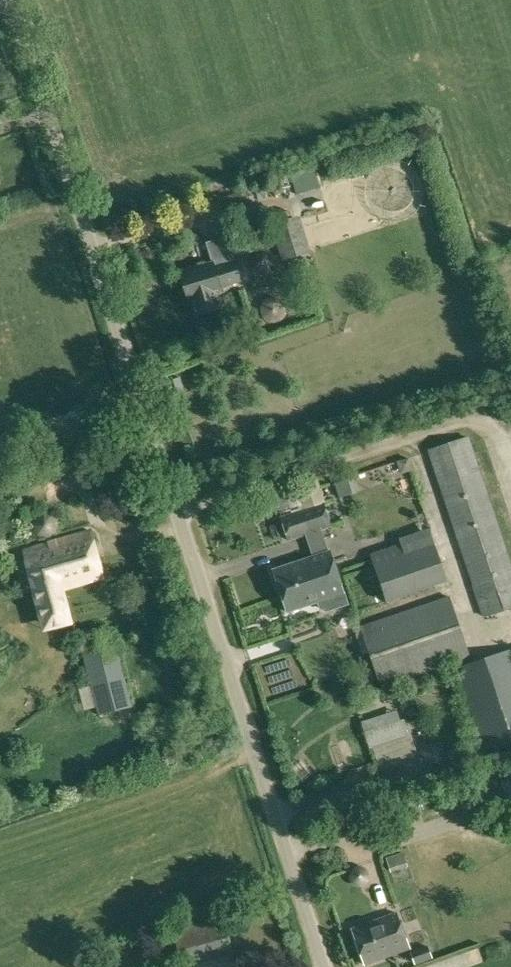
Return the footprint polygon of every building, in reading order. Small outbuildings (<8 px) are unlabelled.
[(257,191),(260,200),(268,197),(265,188),(257,191)] [(244,217),(248,230),(274,222),(269,208),(244,217)] [(273,226),(284,260),(310,252),(299,218),(273,226)] [(180,271),(190,301),(193,300),(197,315),(222,307),(217,292),(222,290),(221,286),(240,280),(233,259),(214,265),(212,261),(180,271)] [(485,617),(510,608),(510,560),(469,436),(428,450),(485,617)] [(408,460),(397,463),(401,475),(412,471),(408,460)] [(404,486),(397,487),(395,471),(359,474),(360,489),(373,488),(375,508),(406,505),(404,486)] [(357,477),(342,479),(344,493),(359,491),(357,477)] [(325,480),(304,486),(303,484),(280,490),(286,513),(330,502),(325,480)] [(335,526),(328,504),(284,519),(291,540),(335,526)] [(49,540),(58,535),(60,525),(55,516),(45,513),(36,518),(34,529),(38,537),(49,540)] [(345,573),(356,611),(386,601),(387,602),(448,582),(430,527),(369,549),(374,563),(345,573)] [(24,549),(46,629),(73,621),(64,588),(104,577),(91,530),(24,549)] [(275,569),(288,611),(317,601),(320,611),(326,614),(349,606),(331,551),(275,569)] [(361,625),(364,635),(382,688),(452,664),(454,668),(473,661),(450,594),(361,625)] [(80,640),(99,715),(129,707),(110,632),(80,640)] [(352,664),(367,661),(361,633),(346,637),(352,664)] [(473,661),(454,668),(483,754),(510,745),(510,648),(473,661)] [(403,708),(369,721),(378,746),(412,733),(403,708)] [(168,761),(171,769),(176,767),(174,759),(168,761)] [(510,802),(510,778),(502,780),(508,803),(510,802)] [(390,871),(408,866),(404,852),(386,857),(390,871)] [(354,931),(365,961),(410,944),(399,914),(354,931)] [(186,945),(192,965),(240,949),(234,930),(186,945)] [(413,952),(417,963),(433,958),(429,947),(413,952)]
